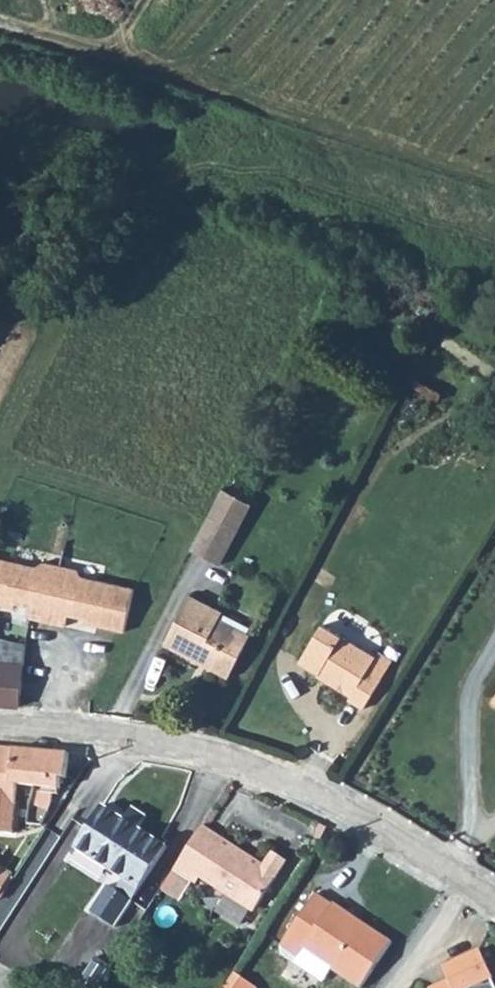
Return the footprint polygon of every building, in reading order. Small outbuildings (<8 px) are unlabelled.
[(191,550),(220,565),(253,502),(225,487),(191,550)] [(0,558),(0,603),(3,604),(4,599),(16,602),(33,606),(31,617),(66,624),(69,614),(85,617),(98,620),(97,624),(125,630),(134,587),(82,576),(77,569),(44,561),(36,566),(0,558)] [(162,644),(227,678),(251,634),(219,617),(222,612),(188,595),(162,644)] [(298,660),(325,676),(323,679),(349,695),(347,698),(361,706),(381,677),(366,668),(374,655),(322,622),(298,660)] [(366,668),(381,677),(392,657),(378,648),(374,655),(366,668)] [(20,707),(23,664),(0,662),(0,706),(20,707)] [(11,833),(16,784),(35,785),(29,804),(47,810),(54,787),(60,788),(61,778),(65,778),(68,753),(0,747),(0,832),(11,833)] [(85,801),(65,832),(77,840),(97,809),(85,801)] [(124,818),(103,804),(74,849),(122,879),(116,890),(106,884),(89,911),(115,927),(167,845),(140,828),(124,818)] [(124,818),(140,828),(147,816),(132,807),(124,818)] [(174,872),(192,883),(196,876),(252,912),(286,861),(271,851),(263,864),(260,868),(220,842),(223,837),(204,826),(174,872)] [(223,837),(220,842),(260,868),(263,864),(223,837)] [(12,875),(0,868),(0,894),(12,875)] [(288,949),(322,898),(315,893),(280,944),(288,949)] [(288,949),(297,956),(293,962),(322,981),(330,968),(359,987),(391,940),(334,901),(330,903),(322,898),(288,949)] [(431,982),(433,987),(464,987),(494,976),(494,973),(483,945),(446,960),(451,975),(431,982)] [(110,971),(108,970),(111,966),(97,957),(77,987),(98,987),(110,971)] [(258,987),(234,971),(223,987),(258,987)]
